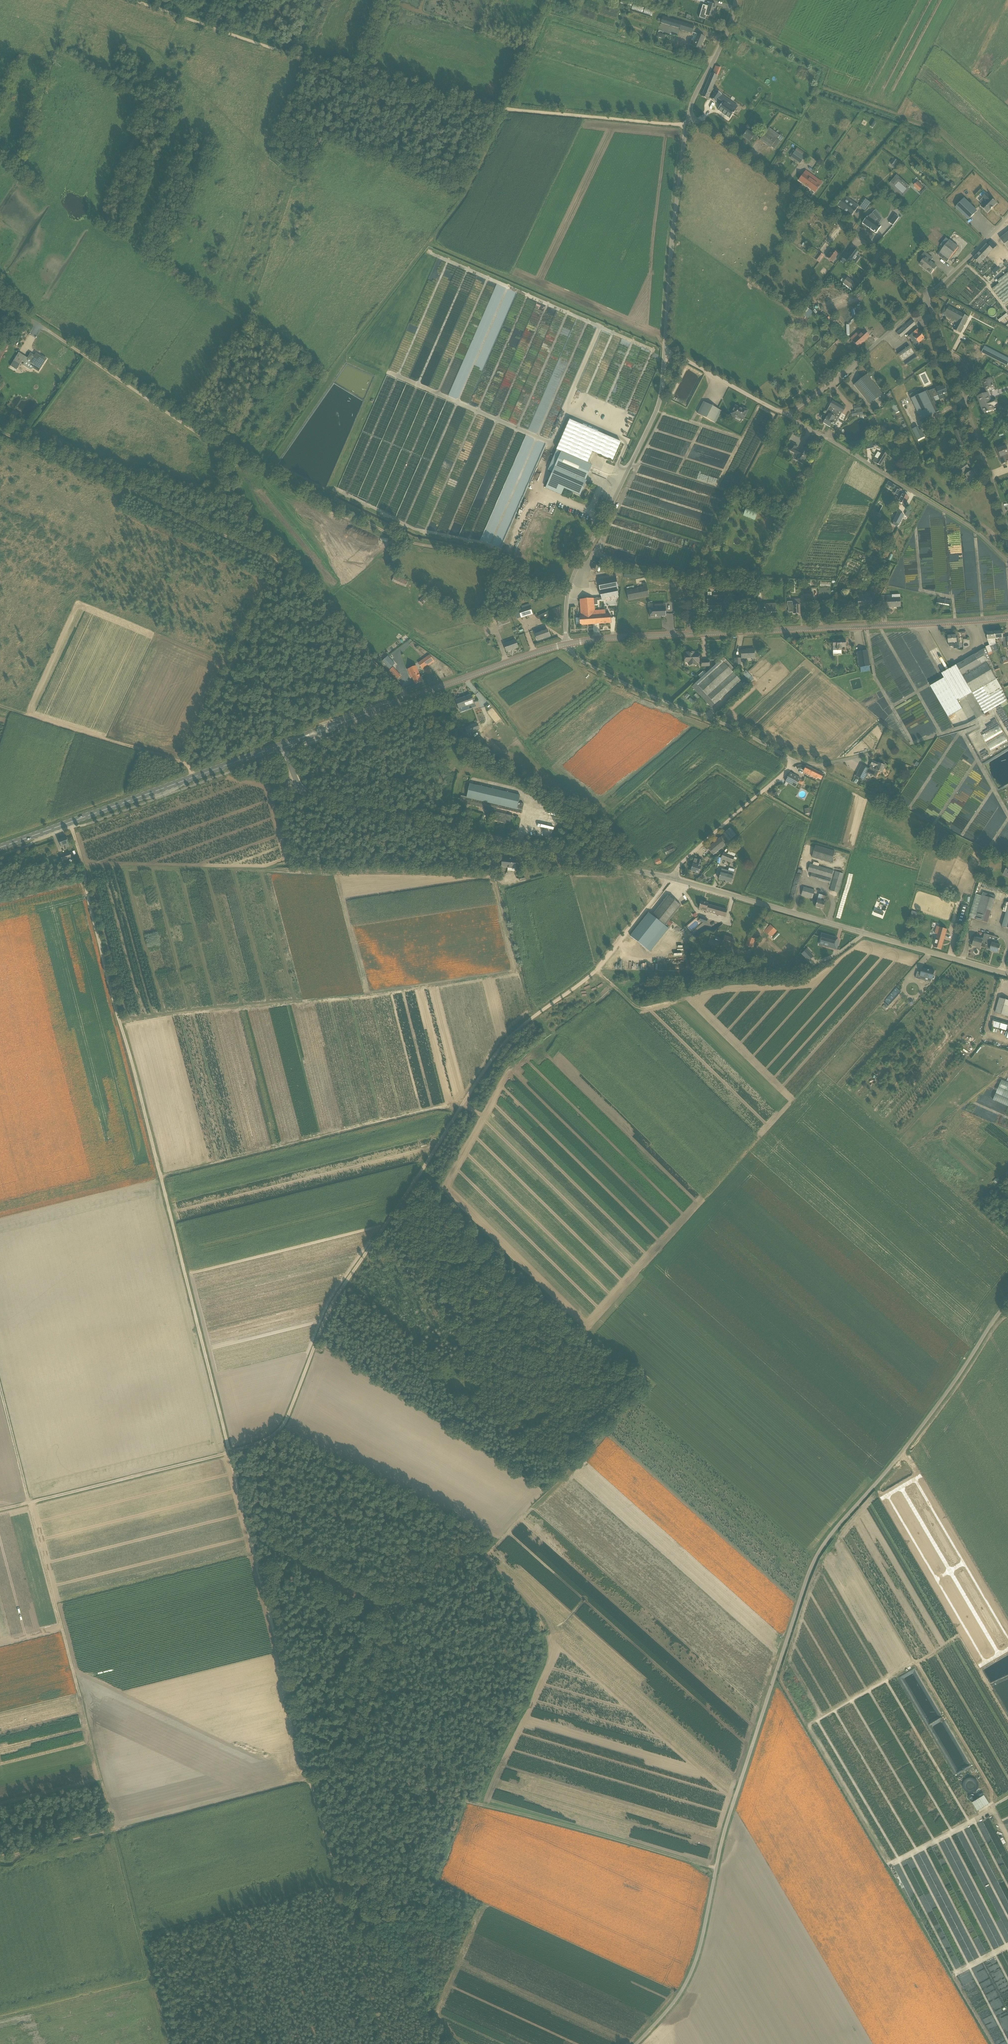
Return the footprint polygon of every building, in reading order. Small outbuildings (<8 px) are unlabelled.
[(705,15),(713,18),(716,6),(709,4),(706,12),(703,11),(702,14),(705,15)] [(632,10),(652,15),(654,10),(633,5),(632,10)] [(680,29),(692,33),(695,26),(682,22),(680,29)] [(700,49),(705,37),(697,35),(695,41),(692,40),(690,45),(692,46),(700,49)] [(711,73),(702,97),(708,99),(711,93),(718,76),(712,74),(711,73)] [(729,119),(735,112),(735,111),(730,108),(732,105),(720,97),(721,95),(722,95),(716,91),(710,99),(716,103),(716,102),(721,106),(717,110),(717,111),(718,110),(729,119)] [(753,138),(755,140),(757,138),(758,136),(755,133),(754,135),(748,131),(743,137),(749,142),(753,138)] [(777,140),(766,131),(760,140),(771,148),(777,140)] [(791,157),(800,164),(805,157),(803,156),(798,152),(795,150),(791,157)] [(815,182),(817,179),(806,171),(799,180),(815,192),(820,186),(815,182)] [(987,201),(981,207),(988,213),(997,203),(990,197),(990,198),(986,194),(983,197),(987,201)] [(851,216),(852,216),(857,209),(856,209),(857,209),(856,209),(852,206),(854,203),(845,196),(842,199),(837,206),(851,216)] [(964,198),(956,207),(969,220),(977,211),(964,198)] [(865,199),(859,207),(865,211),(871,203),(865,199)] [(876,233),(879,229),(881,227),(875,222),(877,219),(873,213),(868,217),(867,216),(865,219),(862,222),(862,223),(864,224),(867,228),(868,227),(876,233)] [(899,218),(895,215),(889,223),(893,226),(899,218)] [(1000,239),(1007,250),(1007,233),(1000,239)] [(959,247),(955,244),(950,240),(938,255),(947,262),(959,247)] [(987,244),(974,259),(980,265),(994,250),(993,250),(987,244)] [(848,255),(845,252),(842,258),(849,263),(851,259),(853,260),(858,253),(853,249),(848,255)] [(816,250),(811,256),(819,263),(824,256),(816,250)] [(832,262),(838,254),(832,250),(831,252),(829,251),(827,254),(829,255),(826,258),(832,262)] [(924,260),(920,265),(924,268),(926,269),(926,270),(931,273),(931,274),(934,270),(936,266),(931,262),(933,258),(925,252),(920,257),(924,260)] [(997,281),(999,284),(992,289),(1004,305),(1007,302),(1007,273),(997,281)] [(843,284),(852,291),(856,285),(847,278),(843,284)] [(493,324),(502,327),(505,317),(505,315),(500,314),(499,308),(497,314),(492,313),(493,310),(490,309),(486,310),(487,305),(487,304),(486,299),(484,306),(484,308),(484,310),(485,310),(485,313),(484,318),(484,325),(484,327),(489,326),(492,327),(493,324)] [(941,314),(949,318),(954,310),(952,308),(946,305),(941,314)] [(996,314),(996,312),(996,311),(995,309),(993,308),(992,308),(991,308),(990,309),(989,309),(988,310),(988,311),(988,313),(988,314),(989,316),(990,317),(991,317),(992,317),(994,317),(995,316),(996,314)] [(811,310),(806,315),(810,319),(815,314),(811,310)] [(968,317),(954,310),(949,318),(957,323),(954,330),(960,333),(968,317)] [(1002,323),(1007,318),(1007,315),(1007,313),(998,320),(1000,323),(1001,322),(1002,323)] [(833,317),(826,325),(830,329),(837,321),(833,317)] [(916,325),(911,320),(896,333),(901,338),(916,325)] [(920,344),(918,343),(924,338),(919,333),(920,332),(917,329),(909,337),(914,343),(917,347),(920,344)] [(850,339),(858,347),(869,336),(864,331),(861,334),(858,332),(850,339)] [(1007,365),(1007,358),(984,346),(981,352),(1007,366),(1007,365)] [(898,355),(903,362),(914,354),(909,347),(898,355)] [(19,353),(13,361),(20,365),(22,361),(24,363),(27,359),(19,353)] [(27,359),(26,361),(24,363),(23,364),(23,366),(30,370),(32,370),(33,369),(38,372),(40,370),(43,364),(46,359),(43,357),(42,358),(40,357),(36,354),(34,356),(30,354),(27,359)] [(868,400),(879,390),(867,375),(855,384),(868,400)] [(984,413),(994,410),(993,406),(995,406),(997,404),(998,404),(996,400),(993,400),(991,400),(989,392),(988,391),(995,388),(992,378),(983,381),(987,394),(979,396),(983,407),(982,407),(984,413)] [(936,389),(931,390),(934,397),(938,396),(940,400),(945,398),(943,394),(944,394),(946,393),(944,387),(940,388),(940,387),(936,388),(936,389)] [(919,395),(916,396),(911,398),(921,420),(940,411),(934,397),(931,390),(928,392),(927,391),(919,395)] [(832,401),(826,413),(838,420),(844,409),(832,401)] [(721,411),(704,402),(697,414),(715,423),(721,411)] [(731,414),(743,420),(748,411),(743,408),(742,410),(739,409),(739,408),(735,406),(731,414)] [(826,413),(824,415),(823,416),(822,416),(822,417),(821,417),(821,418),(821,419),(821,420),(822,421),(823,421),(824,421),(825,421),(823,423),(830,427),(835,418),(826,413)] [(560,442),(557,450),(587,463),(592,452),(613,461),(621,442),(574,422),(565,444),(560,442)] [(918,426),(912,429),(918,441),(925,437),(921,429),(919,430),(918,426)] [(960,447),(965,445),(960,429),(954,431),(960,447)] [(797,446),(792,443),(789,450),(798,455),(795,460),(802,464),(810,450),(804,446),(801,452),(796,449),(797,446)] [(1003,445),(996,448),(997,447),(1001,457),(1000,457),(1002,464),(1007,462),(1007,449),(1007,446),(1004,447),(1003,445)] [(580,496),(587,481),(581,478),(587,463),(557,450),(548,470),(553,472),(548,482),(564,489),(580,496)] [(873,461),(881,466),(888,455),(882,452),(878,459),(875,458),(873,461)] [(966,463),(960,467),(967,478),(965,479),(968,483),(976,477),(974,474),(975,473),(973,470),(970,472),(968,469),(969,468),(966,463)] [(897,496),(895,500),(905,505),(908,497),(902,494),(903,493),(897,490),(898,491),(895,495),(897,495),(896,496),(897,496)] [(746,508),(743,516),(755,520),(758,513),(746,508)] [(892,525),(897,528),(903,515),(898,512),(892,525)] [(408,582),(395,576),(392,581),(405,587),(408,582)] [(616,576),(598,580),(602,601),(619,598),(617,589),(619,588),(616,576)] [(628,601),(649,596),(646,583),(643,584),(643,587),(627,591),(628,601)] [(883,590),(884,588),(880,586),(879,588),(875,596),(879,598),(883,590)] [(429,597),(426,594),(420,602),(423,604),(429,597)] [(727,606),(726,595),(707,596),(708,606),(708,605),(716,605),(716,604),(718,604),(718,605),(726,605),(726,606),(727,606)] [(867,607),(872,607),(871,598),(867,598),(867,595),(858,595),(858,598),(856,598),(856,600),(856,601),(857,603),(858,602),(858,606),(864,606),(867,606),(867,607)] [(594,598),(589,599),(590,615),(592,615),(592,618),(593,618),(593,619),(596,619),(596,624),(611,623),(610,614),(598,615),(598,610),(595,611),(594,605),(598,605),(597,600),(594,601),(594,598)] [(900,607),(900,598),(886,598),(887,607),(894,607),(900,606),(900,607)] [(580,625),(596,624),(596,619),(593,619),(593,618),(592,618),(592,615),(590,615),(589,599),(580,599),(581,616),(579,616),(580,625)] [(793,612),(793,614),(800,613),(799,606),(802,606),(801,599),(793,599),(793,606),(788,606),(789,612),(793,612)] [(771,612),(776,612),(776,604),(761,604),(762,613),(762,612),(769,612),(769,611),(771,611),(771,612)] [(650,606),(650,615),(666,615),(666,606),(650,606)] [(521,618),(528,616),(533,614),(530,607),(519,610),(521,618)] [(499,626),(510,622),(507,613),(495,617),(499,626)] [(534,631),(538,641),(550,637),(547,629),(542,631),(541,628),(534,631)] [(1007,637),(1003,638),(1003,631),(995,632),(996,639),(999,638),(1000,642),(1003,642),(1004,648),(1007,648),(1007,637)] [(996,642),(995,632),(987,633),(988,643),(992,643),(992,642),(996,642)] [(956,639),(956,636),(948,636),(949,647),(953,647),(954,649),(960,649),(959,638),(956,639)] [(504,644),(506,652),(518,648),(516,640),(504,644)] [(842,648),(846,648),(845,640),(837,640),(837,641),(833,641),(833,651),(833,654),(841,654),(841,651),(842,651),(842,648)] [(986,648),(942,674),(958,701),(972,693),(985,714),(1007,701),(1002,689),(997,679),(998,678),(988,653),(986,648)] [(741,659),(755,659),(754,649),(748,650),(741,651),(741,659)] [(860,668),(870,666),(867,650),(857,652),(860,668)] [(695,654),(694,652),(686,652),(686,654),(684,655),(685,663),(689,663),(689,666),(697,666),(697,663),(700,662),(699,654),(695,654)] [(429,654),(418,662),(423,670),(435,662),(429,654)] [(388,656),(382,661),(389,669),(395,664),(388,656)] [(721,660),(692,687),(704,700),(708,697),(715,704),(740,681),(733,672),(735,670),(724,658),(723,659),(722,658),(721,659),(721,660)] [(415,684),(422,682),(416,666),(407,669),(411,678),(412,677),(415,684)] [(393,667),(389,671),(393,676),(397,672),(393,667)] [(750,682),(753,680),(745,671),(742,673),(750,682)] [(463,698),(456,700),(459,709),(474,703),(471,696),(464,698),(463,698)] [(478,724),(465,729),(467,734),(480,729),(478,724)] [(982,734),(985,742),(1004,733),(1000,726),(982,734)] [(986,743),(991,751),(1007,742),(1004,734),(986,743)] [(878,763),(872,761),(869,768),(861,765),(857,777),(864,780),(867,774),(869,770),(875,772),(876,769),(882,772),(885,766),(878,763)] [(818,778),(821,779),(824,775),(806,766),(804,771),(808,773),(808,774),(817,779),(818,778)] [(785,782),(796,788),(801,779),(790,773),(785,782)] [(488,810),(496,812),(497,808),(521,814),(524,804),(519,803),(520,795),(470,784),(467,798),(461,796),(460,803),(480,807),(479,809),(488,810)] [(512,816),(496,812),(494,821),(510,824),(512,816)] [(69,847),(66,837),(58,840),(61,847),(65,845),(66,848),(69,847)] [(713,855),(726,845),(720,838),(707,848),(713,855)] [(815,845),(812,858),(831,863),(835,851),(815,845)] [(673,846),(664,850),(666,855),(675,851),(673,846)] [(734,857),(733,856),(734,854),(729,851),(728,854),(723,852),(721,859),(732,863),(734,857)] [(71,858),(70,852),(60,856),(62,861),(71,858)] [(515,869),(516,859),(503,858),(502,867),(515,869)] [(691,871),(699,873),(701,866),(702,861),(698,860),(694,859),(691,871)] [(830,883),(833,874),(834,871),(833,870),(827,869),(810,864),(808,872),(811,873),(810,878),(830,883)] [(718,880),(731,883),(734,872),(722,869),(718,880)] [(797,869),(790,898),(795,900),(803,870),(797,869)] [(835,871),(834,875),(831,885),(830,888),(830,891),(838,893),(844,874),(835,871)] [(981,885),(997,891),(998,888),(982,882),(981,885)] [(801,895),(813,898),(815,890),(804,887),(801,895)] [(994,899),(995,897),(984,893),(983,896),(982,895),(976,919),(988,923),(994,899)] [(823,909),(825,902),(826,896),(819,894),(815,907),(823,909)] [(665,926),(681,906),(668,895),(652,916),(665,926)] [(708,903),(701,901),(699,908),(702,909),(702,910),(725,917),(727,910),(708,904),(708,903)] [(964,923),(968,907),(962,905),(957,921),(964,923)] [(917,912),(911,910),(909,918),(915,920),(917,912)] [(646,949),(665,925),(652,916),(649,913),(630,936),(646,949)] [(771,937),(777,931),(771,925),(765,931),(771,937)] [(935,943),(934,948),(941,950),(947,929),(946,929),(940,927),(937,926),(935,933),(938,934),(935,943)] [(823,933),(821,940),(830,943),(829,947),(837,949),(838,945),(835,944),(837,937),(823,933)] [(990,935),(988,940),(986,948),(991,949),(990,951),(998,953),(999,949),(1000,950),(1000,949),(999,949),(1000,945),(994,943),(996,937),(990,935)] [(732,947),(734,940),(731,939),(731,938),(725,936),(723,942),(722,941),(720,948),(724,950),(726,945),(732,947)] [(755,940),(749,938),(746,945),(752,948),(755,940)] [(975,938),(973,945),(981,948),(981,947),(986,948),(988,940),(983,938),(983,940),(975,938)] [(814,956),(810,953),(807,949),(802,954),(808,960),(809,961),(814,956)] [(934,975),(935,971),(923,968),(921,973),(918,972),(916,978),(924,981),(925,977),(932,979),(933,979),(934,979),(935,979),(935,977),(935,976),(934,975)] [(1000,998),(995,1013),(1007,1017),(1007,1000),(1000,998)] [(1002,1080),(993,1100),(1007,1106),(1007,1083),(1002,1080)] [(978,1787),(978,1786),(978,1784),(978,1783),(977,1781),(976,1780),(975,1779),(974,1778),(972,1778),(970,1778),(968,1778),(967,1779),(966,1779),(965,1781),(964,1782),(963,1783),(963,1785),(963,1786),(963,1788),(963,1789),(964,1791),(965,1792),(966,1793),(968,1793),(969,1794),(971,1794),(972,1794),(974,1793),(975,1792),(976,1791),(977,1790),(978,1789),(978,1787)] [(984,1795),(979,1798),(972,1802),(977,1811),(984,1806),(989,1803),(984,1795)] [(957,1833),(952,1836),(975,1883),(981,1880),(971,1861),(975,1859),(974,1857),(975,1856),(973,1851),(971,1853),(967,1846),(964,1848),(957,1833)] [(1004,1943),(1007,1942),(1007,1929),(1005,1929),(1007,1928),(1007,1926),(1003,1915),(1006,1914),(1005,1909),(1005,1907),(1007,1906),(1006,1902),(1000,1902),(999,1898),(999,1894),(997,1894),(994,1887),(995,1893),(992,1894),(992,1889),(994,1889),(991,1884),(992,1888),(989,1889),(991,1893),(988,1894),(987,1894),(987,1893),(985,1889),(981,1890),(1004,1943)]
